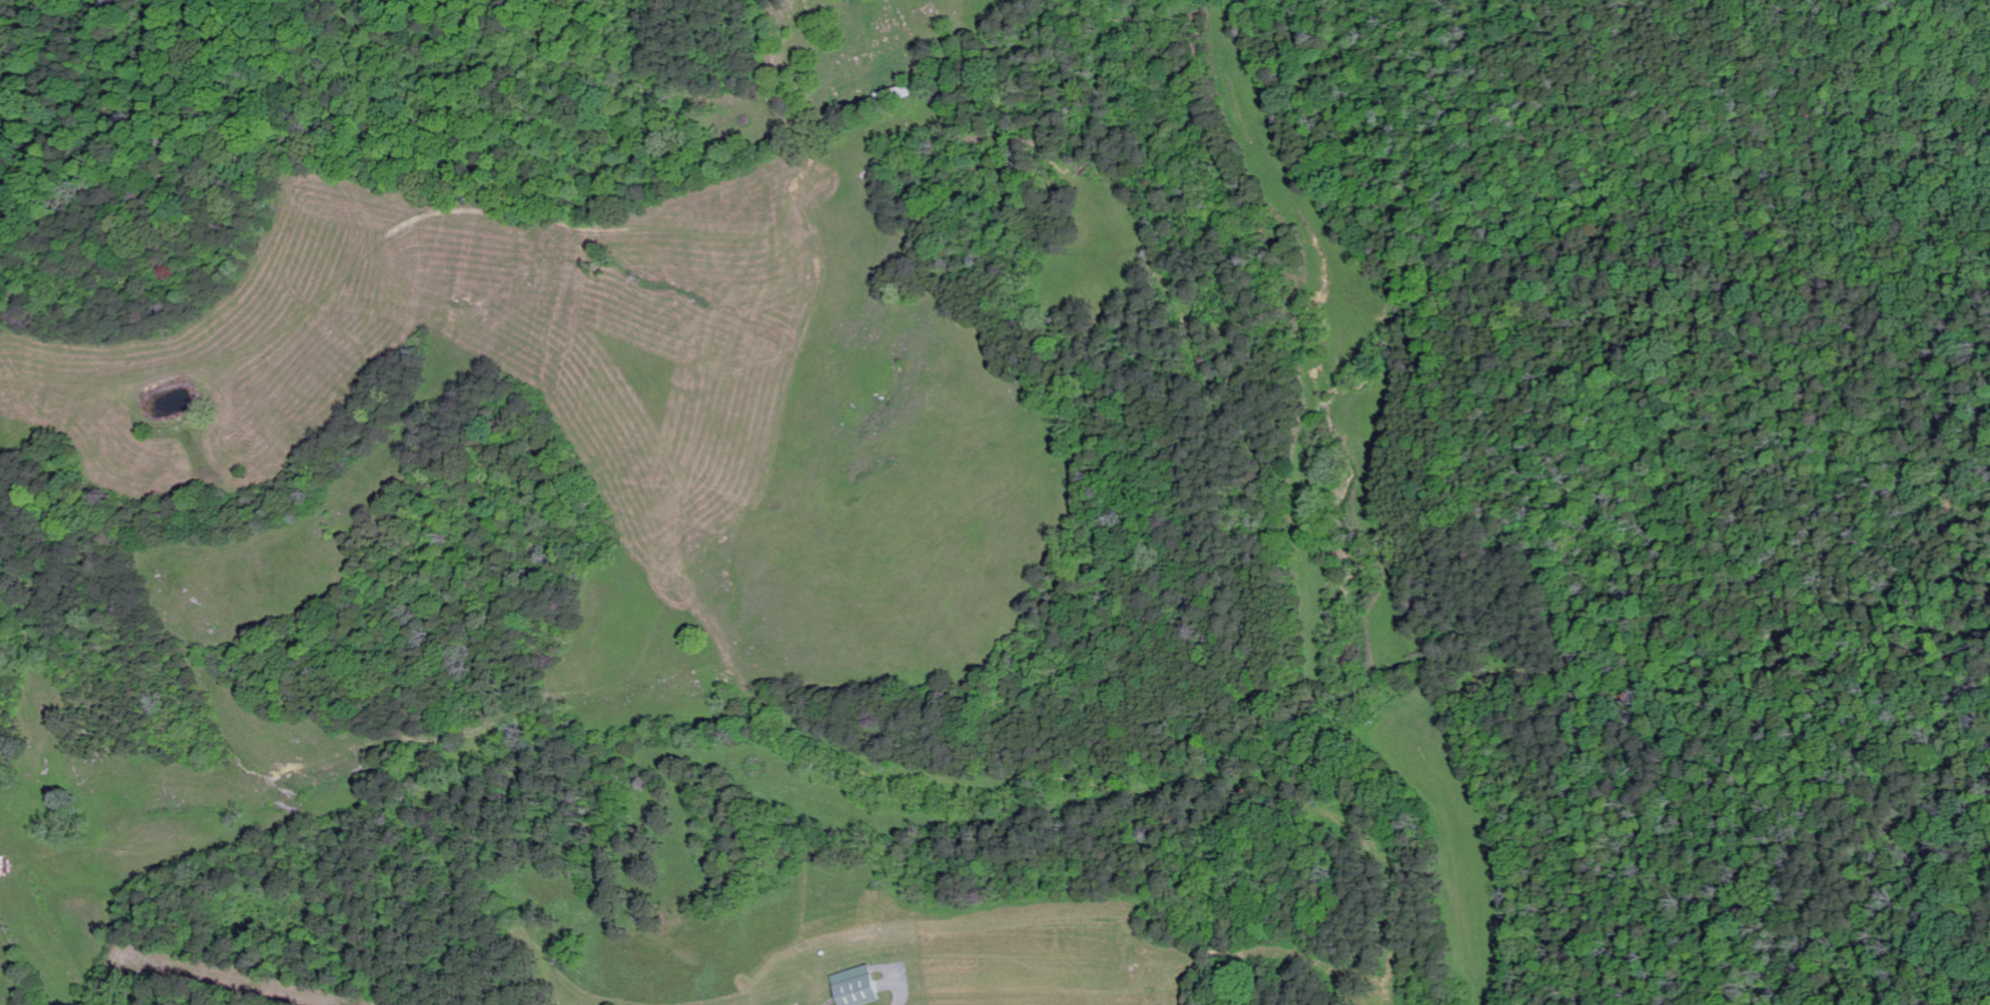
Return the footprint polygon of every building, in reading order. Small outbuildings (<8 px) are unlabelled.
[(871,963),(833,975),(842,1004),(864,1004),(882,1000),(871,963)]
